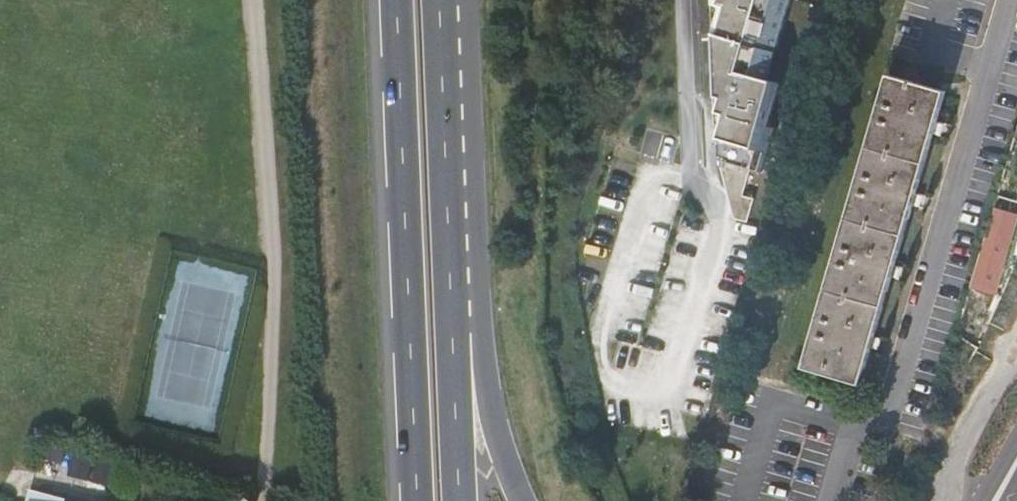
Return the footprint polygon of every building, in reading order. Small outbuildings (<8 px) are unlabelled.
[(768,173),(781,129),(774,127),(787,83),(770,78),(793,0),(715,0),(719,94),(724,96),(720,110),(728,112),(721,136),(721,159),(752,168),(768,173)] [(949,92),(891,76),(805,368),(863,385),(949,92)] [(752,168),(721,159),(736,219),(751,224),(759,199),(745,195),(752,168)] [(997,214),(982,260),(1003,267),(1016,220),(997,214)] [(70,498),(37,490),(35,500),(69,500),(70,498)]
